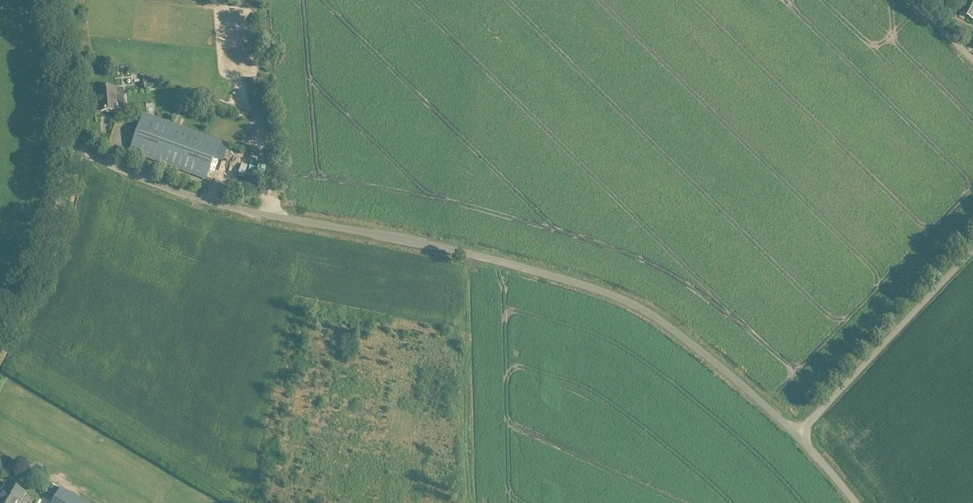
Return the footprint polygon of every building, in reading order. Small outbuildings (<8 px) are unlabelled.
[(960,14),(972,20),(972,0),(967,0),(965,3),(960,14)] [(250,78),(252,106),(262,105),(260,77),(250,78)] [(118,93),(118,89),(118,87),(96,89),(97,97),(99,97),(100,112),(116,111),(116,110),(116,104),(124,103),(123,92),(118,93)] [(130,151),(206,179),(220,141),(143,113),(130,151)] [(251,149),(258,133),(221,118),(218,127),(227,131),(225,136),(234,139),(233,141),(251,149)] [(247,178),(245,185),(252,187),(254,180),(247,178)] [(26,494),(6,483),(2,491),(4,492),(0,498),(0,502),(20,502),(26,494)] [(59,489),(51,502),(84,502),(59,489)]
